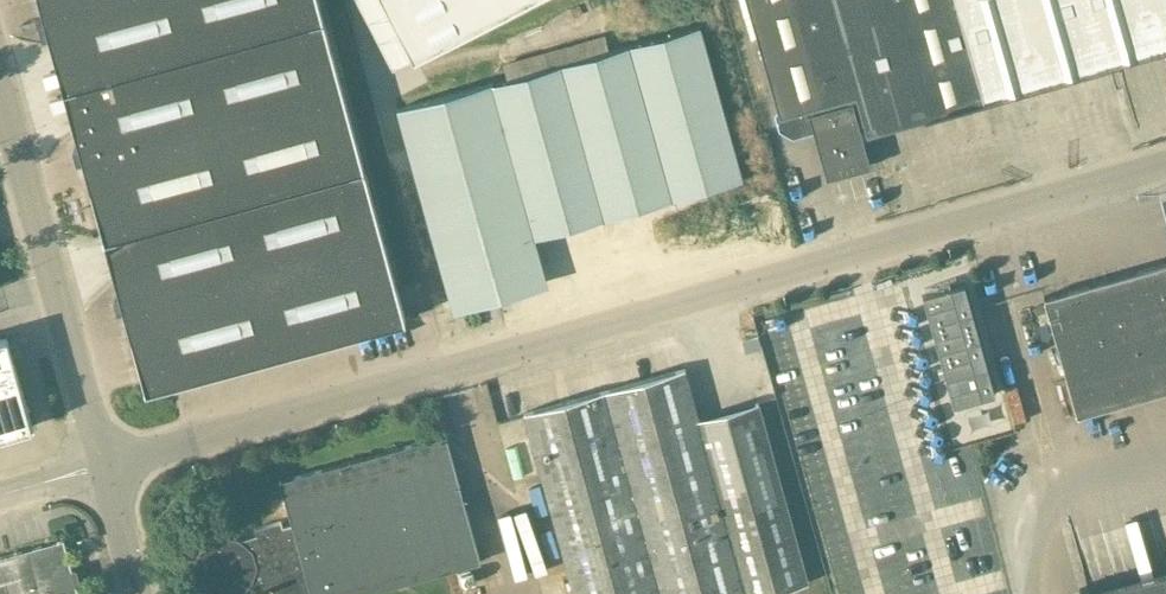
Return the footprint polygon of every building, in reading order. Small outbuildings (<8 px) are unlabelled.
[(148,389),(407,318),(319,0),(40,0),(148,389)] [(415,57),(526,0),(386,0),(415,57)] [(783,131),(793,136),(814,130),(828,178),(869,166),(857,122),(864,120),(866,124),(1165,38),(1165,0),(746,0),(783,131)] [(699,26),(399,110),(456,311),(502,299),(488,251),(742,179),(699,26)] [(1044,297),(1077,415),(1165,390),(1165,263),(1044,297)] [(924,295),(923,295),(954,406),(996,394),(965,284),(951,287),(924,295)] [(32,426),(29,414),(30,414),(26,397),(24,398),(7,336),(0,338),(0,435),(32,426)] [(758,403),(698,419),(685,369),(524,413),(574,593),(769,593),(808,583),(758,403)] [(517,415),(499,420),(506,443),(524,437),(517,415)] [(793,427),(833,565),(843,571),(840,578),(845,593),(855,593),(850,591),(850,583),(857,587),(870,584),(867,573),(876,558),(876,538),(884,525),(897,525),(905,510),(922,520),(914,533),(933,533),(930,524),(922,524),(932,506),(929,504),(929,488),(866,488),(852,479),(857,470),(847,470),(844,460),(824,448),(824,427),(793,427)] [(481,562),(446,435),(279,480),(292,525),(282,528),(281,522),(255,529),(257,536),(241,540),(225,535),(209,540),(198,552),(194,567),(198,584),(211,593),(242,593),(252,582),(261,590),(271,587),(273,593),(364,593),(481,562)] [(63,540),(0,557),(0,593),(78,593),(63,540)] [(1108,593),(1165,593),(1165,578),(1108,593)]
